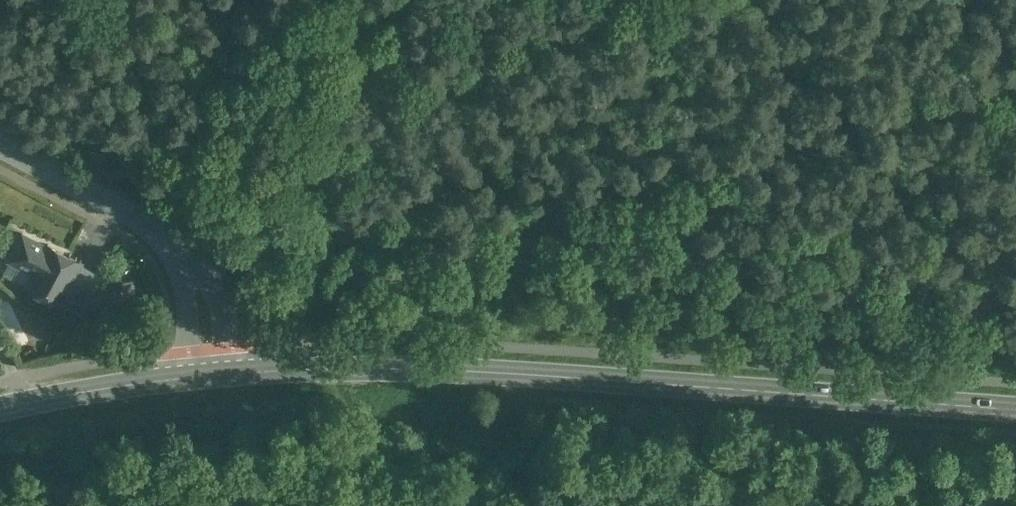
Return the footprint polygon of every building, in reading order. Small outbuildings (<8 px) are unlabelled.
[(23,235),(9,261),(34,274),(26,288),(59,305),(63,297),(80,264),(23,235)] [(101,275),(80,264),(63,297),(84,307),(101,275)]
